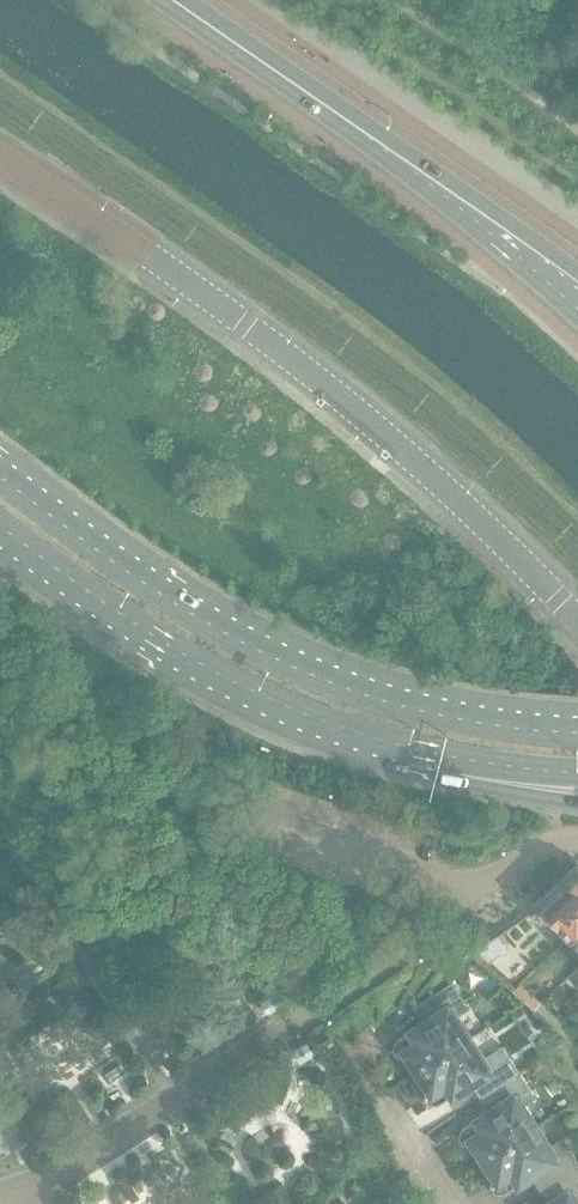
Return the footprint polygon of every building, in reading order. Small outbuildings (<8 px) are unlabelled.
[(577,931),(577,870),(539,906),(571,937),(577,932),(577,931)] [(497,937),(477,950),(489,964),(498,955),(507,954),(505,944),(503,944),(497,937)] [(467,1040),(455,1021),(460,1019),(456,1014),(468,1006),(453,983),(414,1008),(424,1022),(395,1041),(392,1049),(397,1057),(406,1057),(407,1057),(417,1072),(467,1040)] [(481,1097),(521,1071),(505,1047),(486,1060),(483,1055),(479,1058),(467,1040),(417,1072),(427,1088),(426,1089),(423,1097),(428,1105),(437,1105),(472,1082),(481,1097)] [(534,1128),(522,1110),(526,1107),(523,1102),(536,1094),(521,1071),(481,1097),(490,1111),(462,1129),(458,1138),(463,1145),(472,1146),(473,1145),(483,1161),(534,1128)] [(566,1140),(553,1149),(550,1144),(545,1146),(534,1128),(483,1161),(493,1176),(493,1177),(489,1186),(494,1193),(503,1193),(532,1175),(541,1189),(577,1165),(577,1159),(566,1140)] [(577,1198),(577,1197),(577,1165),(541,1189),(550,1203),(548,1203),(577,1203),(577,1199),(577,1198)]
